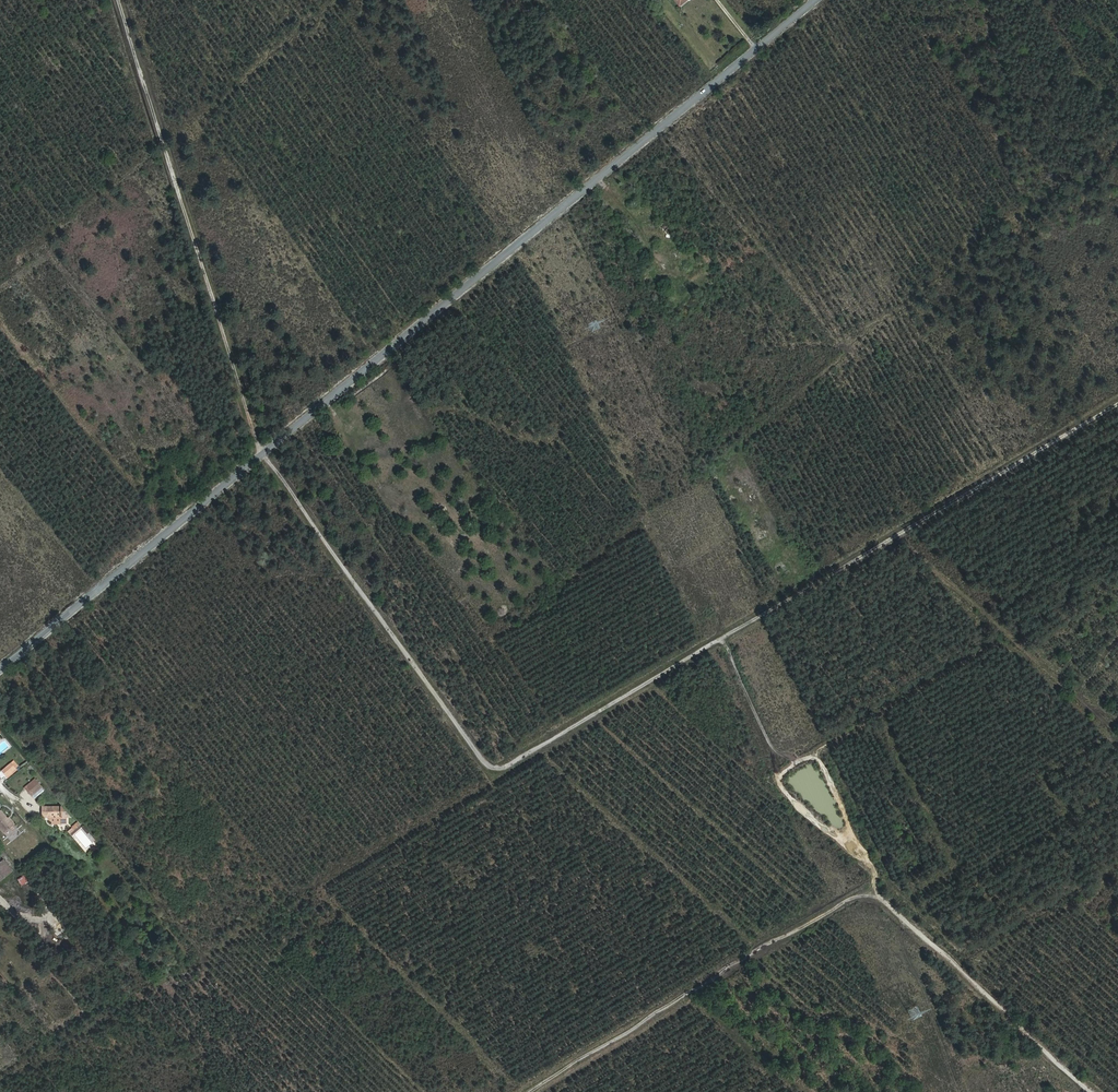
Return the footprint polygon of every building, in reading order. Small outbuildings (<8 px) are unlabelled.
[(2,770),(7,777),(16,770),(11,764),(2,770)] [(34,779),(24,788),(28,792),(38,784),(34,779)] [(32,797),(42,789),(38,784),(28,792),(32,797)] [(69,819),(60,807),(41,807),(41,818),(49,818),(49,824),(65,824),(65,818),(69,819)] [(1,832),(10,824),(5,817),(0,811),(0,831),(1,832)] [(76,831),(82,826),(78,821),(72,826),(76,831)] [(10,869),(2,859),(0,860),(0,876),(10,869)] [(16,878),(20,883),(25,879),(21,874),(21,875),(16,878)] [(31,910),(28,913),(34,919),(37,916),(31,910)]
